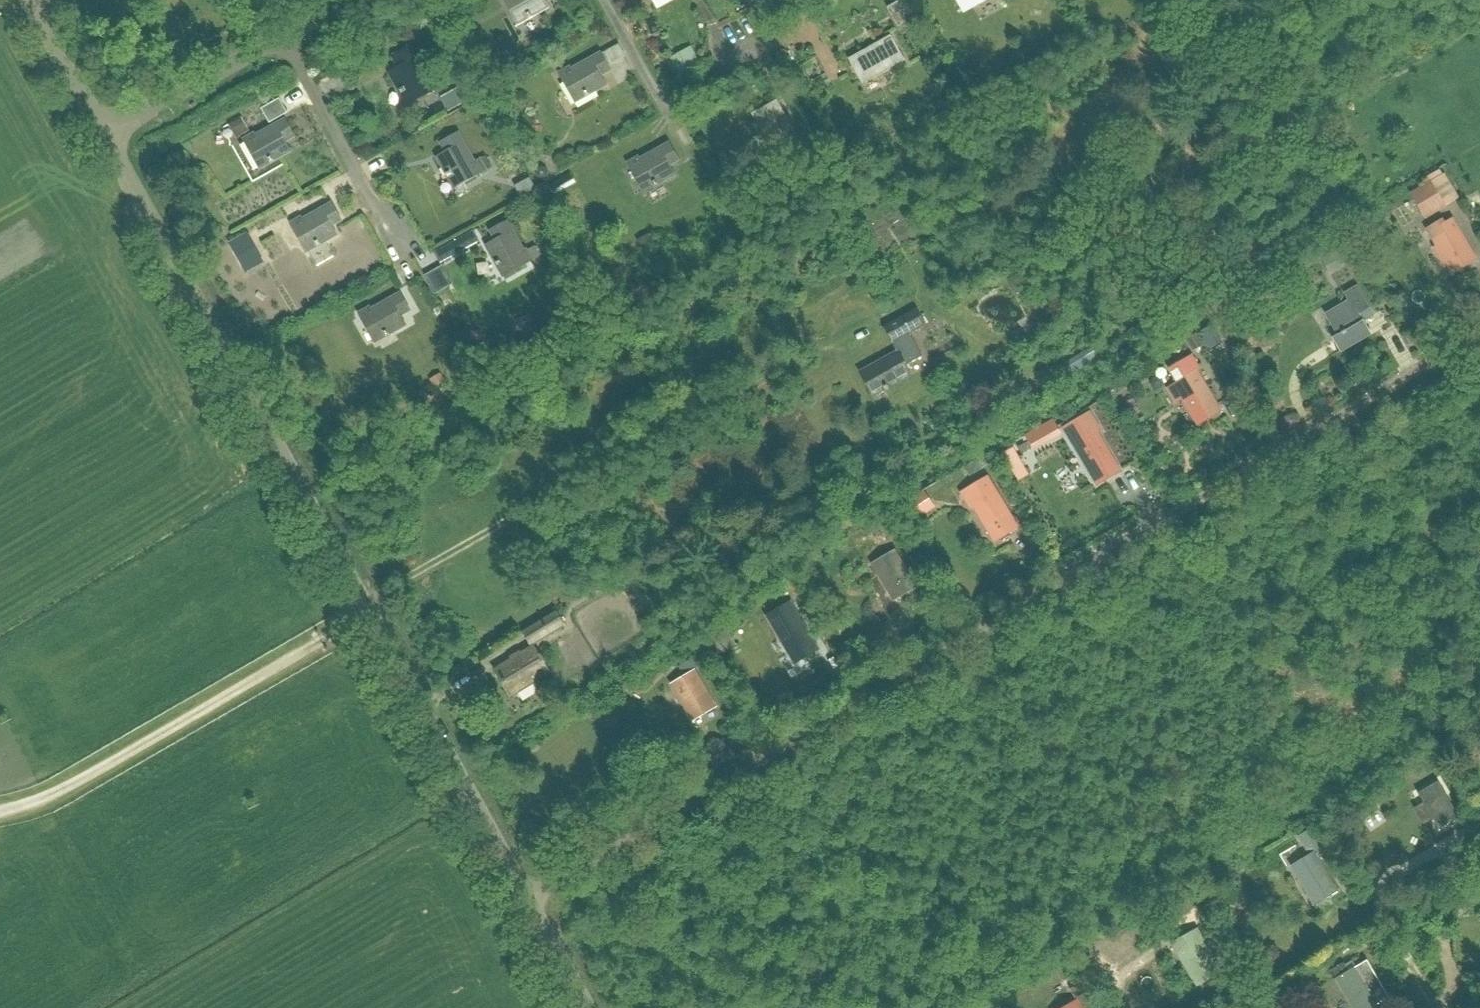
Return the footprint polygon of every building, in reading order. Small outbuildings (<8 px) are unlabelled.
[(513,14),(516,13),(521,21),(529,17),(530,19),(550,8),(546,0),(505,0),(513,14)] [(866,82),(904,61),(892,39),(854,60),(866,82)] [(420,99),(437,89),(431,78),(429,79),(412,50),(395,59),(401,69),(391,74),(402,94),(405,93),(409,101),(418,96),(420,99)] [(602,76),(611,71),(602,54),(573,70),(571,68),(560,75),(570,92),(573,90),(578,99),(586,95),(587,97),(607,86),(602,76)] [(455,110),(470,103),(465,94),(451,101),(455,110)] [(776,150),(797,138),(777,104),(757,116),(776,150)] [(286,143),(296,137),(286,120),(257,137),(256,134),(244,141),(254,158),(257,157),(262,165),(270,161),(271,163),(291,152),(286,143)] [(466,183),(484,173),(493,168),(487,156),(475,163),(459,134),(442,143),(447,153),(438,158),(449,178),(452,177),(456,185),(465,180),(466,183)] [(680,161),(671,144),(641,160),(640,158),(629,164),(638,182),(642,180),(646,189),(654,185),(656,187),(676,176),(670,166),(680,161)] [(1430,182),(1410,194),(1424,220),(1445,208),(1430,182)] [(304,240),(309,249),(317,245),(318,247),(338,236),(333,226),(342,221),(333,204),(304,220),(302,218),(291,224),(301,242),(304,240)] [(1454,273),(1476,260),(1453,221),(1440,229),(1442,233),(1433,238),(1454,273)] [(516,271),(533,261),(542,256),(536,245),(527,250),(525,251),(508,222),(491,232),(497,241),(487,246),(498,267),(501,265),(505,273),(514,268),(516,271)] [(239,242),(256,270),(269,262),(252,234),(239,242)] [(1345,246),(1321,260),(1330,276),(1354,262),(1345,246)] [(1363,322),(1374,316),(1357,287),(1345,294),(1349,302),(1326,315),(1339,337),(1335,340),(1341,352),(1371,335),(1363,322)] [(402,317),(411,311),(402,294),(372,311),(371,308),(360,315),(369,332),(373,331),(377,339),(385,335),(387,337),(407,326),(402,317)] [(911,375),(906,365),(923,356),(910,333),(926,326),(917,309),(884,328),(897,351),(860,372),(874,396),(911,375)] [(1199,424),(1220,411),(1197,373),(1184,381),(1187,385),(1172,394),(1177,402),(1183,398),(1199,424)] [(1098,484),(1120,471),(1097,432),(1083,440),(1086,445),(1077,450),(1098,484)] [(995,540),(1017,527),(996,492),(974,505),(995,540)] [(894,600),(916,586),(895,552),(873,565),(894,600)] [(522,631),(532,648),(566,626),(555,610),(522,631)] [(795,659),(816,647),(795,612),(774,625),(795,659)] [(511,694),(549,671),(536,649),(498,672),(511,694)] [(693,719),(715,706),(695,672),(674,685),(693,719)] [(541,685),(525,693),(529,701),(545,693),(541,685)] [(1439,831),(1462,817),(1440,781),(1418,795),(1439,831)] [(1313,829),(1298,837),(1310,857),(1293,868),(1315,904),(1337,891),(1317,859),(1328,853),(1313,829)] [(643,867),(652,862),(649,856),(640,862),(643,867)] [(1221,973),(1215,963),(1197,932),(1174,945),(1199,987),(1221,973)] [(1386,1000),(1364,963),(1336,980),(1352,1007),(1372,1007),(1386,1000)]
